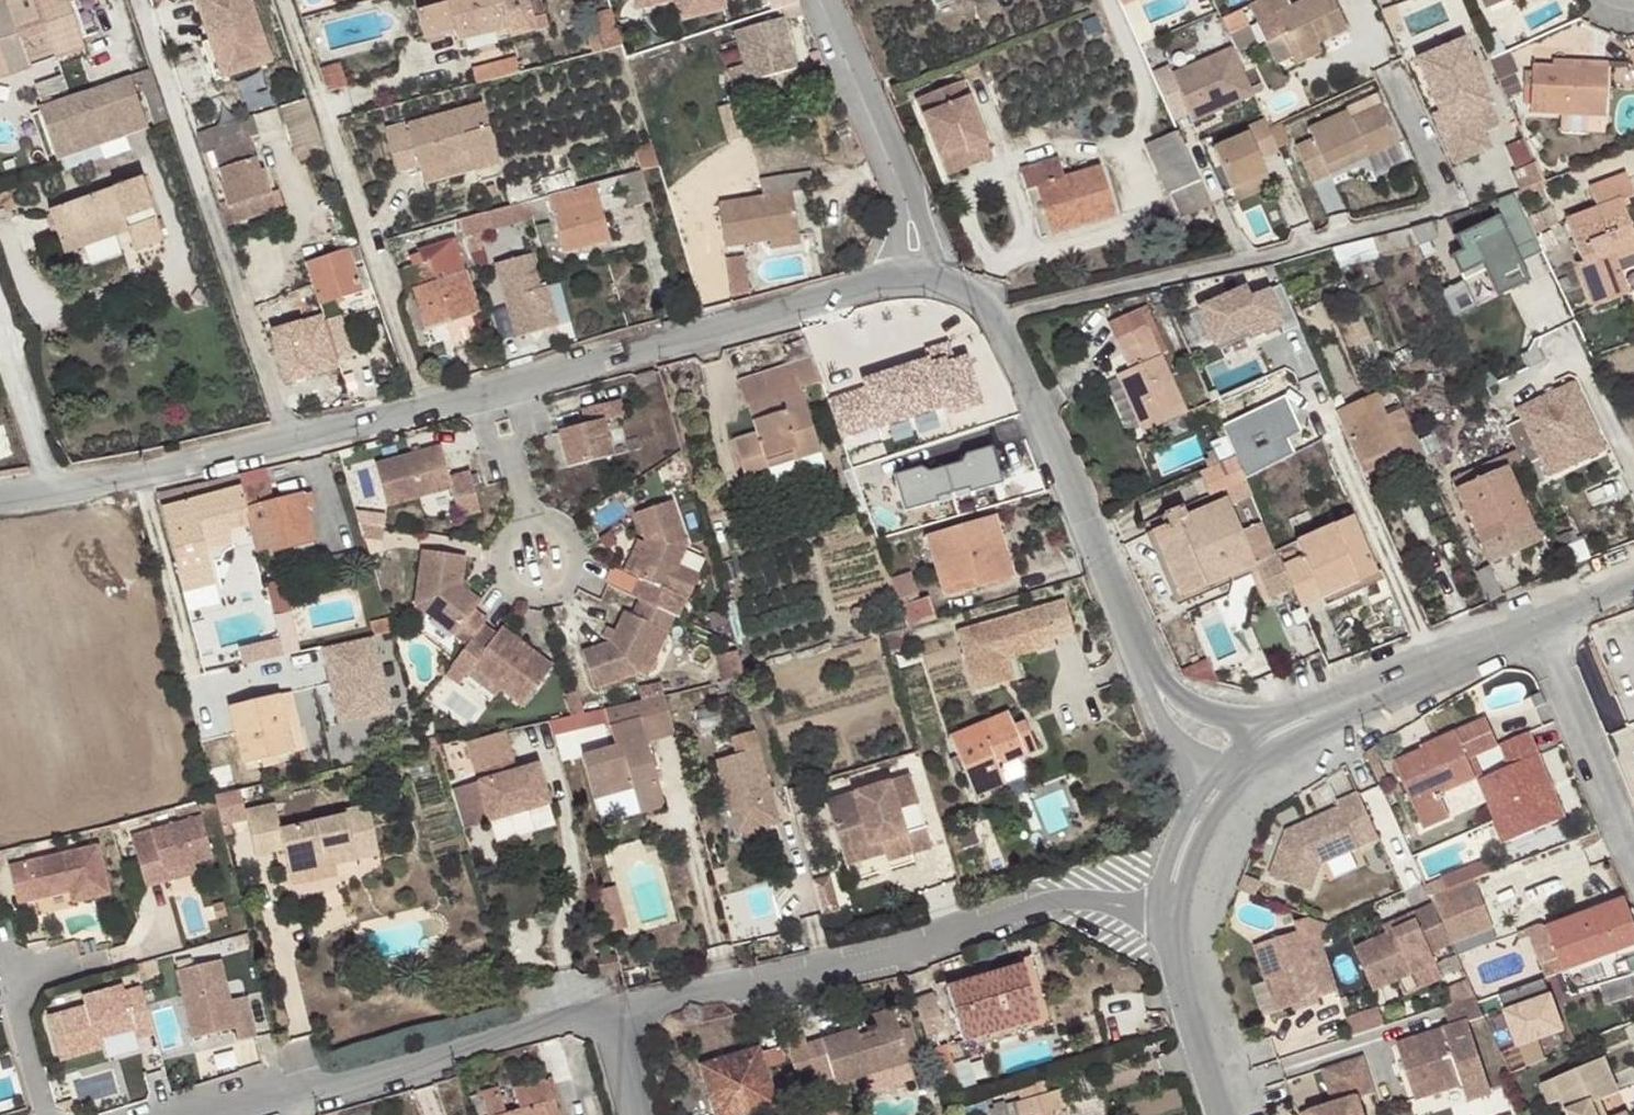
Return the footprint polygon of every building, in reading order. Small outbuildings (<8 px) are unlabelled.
[(86,50),(69,0),(0,0),(0,80),(86,50)] [(206,56),(214,83),(274,64),(253,0),(196,0),(210,42),(220,39),(223,50),(206,56)] [(457,37),(506,23),(510,40),(535,32),(525,0),(463,0),(416,14),(424,40),(456,32),(457,37)] [(636,10),(675,0),(677,0),(633,0),(636,10)] [(689,0),(677,0),(675,0),(680,21),(693,18),(689,0)] [(693,18),(723,10),(721,0),(689,0),(693,18)] [(1288,0),(1263,0),(1251,6),(1262,27),(1274,21),(1294,59),(1320,48),(1330,42),(1311,1),(1293,9),(1288,0)] [(1311,1),(1330,42),(1349,32),(1335,0),(1313,0),(1311,1)] [(1493,14),(1526,0),(1486,0),(1493,14)] [(331,18),(335,40),(398,30),(395,8),(331,18)] [(1250,25),(1243,10),(1223,19),(1230,33),(1250,25)] [(622,47),(613,17),(596,22),(601,38),(605,52),(622,47)] [(797,71),(782,19),(734,33),(744,67),(729,71),(740,103),(801,85),(797,71)] [(592,55),(605,52),(601,38),(589,41),(592,55)] [(202,45),(206,56),(223,50),(220,39),(210,42),(202,45)] [(1439,111),(1433,114),(1451,155),(1487,140),(1484,133),(1474,110),(1491,103),(1464,39),(1417,60),(1439,111)] [(688,53),(684,41),(672,45),(676,56),(688,53)] [(672,45),(632,58),(642,87),(682,75),(676,56),(672,45)] [(1156,74),(1168,100),(1178,122),(1193,115),(1197,122),(1258,94),(1236,47),(1175,73),(1173,66),(1156,74)] [(1323,56),(1320,48),(1294,59),(1299,68),(1323,56)] [(476,85),(520,74),(517,62),(473,74),(476,85)] [(1611,63),(1578,63),(1578,70),(1559,70),(1538,70),(1539,119),(1613,117),(1611,63)] [(338,64),(319,71),(324,85),(343,79),(338,64)] [(343,79),(324,85),(327,92),(346,86),(343,79)] [(131,80),(85,97),(91,115),(102,148),(149,132),(131,80)] [(917,100),(944,163),(967,154),(970,160),(993,151),(964,82),(917,100)] [(298,151),(324,143),(309,96),(283,104),(298,151)] [(42,111),(48,129),(91,115),(85,97),(42,111)] [(1474,110),(1484,133),(1501,126),(1491,103),(1474,110)] [(1390,104),(1364,116),(1382,154),(1407,142),(1390,104)] [(481,107),(424,121),(439,167),(470,159),(474,172),(497,166),(481,107)] [(1382,154),(1364,116),(1360,118),(1354,109),(1317,128),(1322,138),(1305,146),(1322,182),(1340,173),(1337,166),(1357,156),(1371,149),(1375,158),(1382,154)] [(59,163),(102,148),(91,115),(48,129),(59,163)] [(261,115),(206,134),(213,154),(249,143),(267,137),(261,115)] [(1266,158),(1284,149),(1269,118),(1251,126),(1253,131),(1219,147),(1227,165),(1238,187),(1272,171),(1266,158)] [(439,167),(424,121),(385,132),(396,172),(420,167),(421,171),(439,167)] [(1184,217),(1214,204),(1180,129),(1147,144),(1169,193),(1172,193),(1184,217)] [(1451,155),(1454,163),(1491,148),(1487,140),(1451,155)] [(252,151),(249,143),(213,154),(216,162),(252,151)] [(1227,165),(1219,147),(1211,151),(1220,168),(1227,165)] [(1371,149),(1357,156),(1363,164),(1375,158),(1371,149)] [(252,151),(216,162),(223,185),(220,186),(228,209),(269,196),(261,172),(258,172),(252,151)] [(967,154),(944,163),(946,169),(970,160),(967,154)] [(439,167),(444,180),(474,172),(470,159),(439,167)] [(1054,161),(1023,169),(1028,188),(1039,187),(1053,232),(1117,215),(1103,168),(1066,178),(1059,159),(1054,161)] [(425,185),(444,180),(439,167),(421,171),(425,185)] [(804,169),(752,179),(756,195),(714,203),(721,247),(764,239),(794,234),(788,208),(779,210),(776,191),(784,191),(808,186),(804,169)] [(651,203),(641,171),(626,176),(630,193),(635,206),(651,203)] [(1633,243),(1633,236),(1622,199),(1633,195),(1626,174),(1589,186),(1597,208),(1566,219),(1579,257),(1577,258),(1593,304),(1619,296),(1611,272),(1619,270),(1613,250),(1633,243)] [(594,184),(598,201),(630,193),(626,176),(594,184)] [(51,213),(62,244),(126,222),(131,235),(137,254),(167,244),(146,182),(51,213)] [(594,184),(547,196),(564,253),(610,241),(598,201),(594,184)] [(788,208),(784,191),(776,191),(779,210),(788,208)] [(1541,250),(1514,192),(1492,202),(1499,217),(1458,236),(1466,254),(1457,258),(1467,280),(1483,273),(1498,304),(1527,291),(1514,262),(1541,250)] [(526,202),(486,212),(490,226),(530,215),(526,202)] [(1551,207),(1528,217),(1535,231),(1558,223),(1551,207)] [(486,212),(457,220),(463,239),(492,231),(490,226),(486,212)] [(126,222),(62,244),(66,258),(131,235),(126,222)] [(794,234),(764,239),(766,249),(796,245),(794,234)] [(1613,250),(1619,270),(1633,265),(1633,243),(1613,250)] [(354,263),(361,260),(357,247),(303,265),(317,308),(364,293),(354,263)] [(527,254),(494,263),(513,340),(557,328),(545,286),(536,288),(527,254)] [(429,262),(398,271),(406,294),(413,292),(426,331),(477,314),(465,274),(436,283),(429,262)] [(1625,293),(1619,270),(1611,272),(1619,296),(1625,293)] [(1243,284),(1200,305),(1215,336),(1246,321),(1253,334),(1278,322),(1283,332),(1299,324),(1279,283),(1249,297),(1243,284)] [(1109,320),(1125,352),(1138,346),(1145,360),(1132,367),(1118,373),(1145,429),(1188,410),(1139,307),(1109,320)] [(323,324),(338,369),(354,364),(343,329),(339,330),(336,320),(323,324)] [(1138,346),(1125,352),(1132,367),(1145,360),(1138,346)] [(822,399),(837,442),(940,406),(944,416),(975,406),(959,362),(943,367),(936,347),(908,357),(912,368),(822,399)] [(818,383),(810,359),(738,382),(745,405),(748,404),(757,434),(733,441),(746,481),(768,477),(769,482),(822,465),(798,389),(818,383)] [(650,374),(632,378),(635,389),(652,384),(650,374)] [(1545,466),(1600,440),(1573,382),(1514,410),(1519,421),(1506,428),(1524,466),(1541,458),(1545,466)] [(1427,449),(1404,400),(1386,408),(1376,387),(1338,407),(1363,460),(1380,451),(1401,442),(1405,449),(1410,458),(1427,449)] [(1286,398),(1225,426),(1237,453),(1247,476),(1294,454),(1287,439),(1302,432),(1286,398)] [(559,437),(568,473),(612,462),(603,427),(624,422),(619,405),(582,415),(586,430),(559,437)] [(510,423),(496,426),(500,441),(514,436),(510,423)] [(1401,442),(1380,451),(1385,460),(1405,449),(1401,442)] [(957,458),(943,463),(953,499),(997,485),(986,457),(970,448),(962,451),(957,458)] [(443,451),(377,467),(388,510),(453,494),(460,523),(482,518),(472,477),(451,483),(443,451)] [(1237,453),(1200,469),(1210,493),(1247,476),(1237,453)] [(895,482),(904,512),(953,499),(943,463),(925,468),(917,464),(905,466),(895,482)] [(1482,540),(1502,532),(1511,527),(1531,518),(1507,466),(1457,488),(1482,540)] [(180,489),(183,504),(241,490),(237,476),(180,489)] [(266,484),(241,490),(247,515),(257,550),(272,548),(273,553),(316,542),(307,508),(316,506),(312,492),(274,501),(266,484)] [(183,504),(161,510),(169,543),(182,593),(213,586),(208,565),(220,562),(220,559),(220,557),(221,556),(222,555),(222,554),(223,554),(223,553),(224,552),(225,552),(226,551),(227,551),(228,551),(229,550),(230,550),(231,550),(232,550),(233,550),(229,532),(225,520),(247,515),(241,490),(183,504)] [(1181,592),(1257,563),(1229,496),(1188,515),(1183,503),(1165,511),(1170,522),(1154,530),(1181,592)] [(673,505),(636,517),(646,547),(631,578),(639,582),(630,600),(642,605),(677,623),(686,604),(667,594),(688,550),(673,505)] [(247,515),(225,520),(229,532),(250,527),(247,515)] [(1005,543),(997,515),(984,519),(991,547),(1005,543)] [(1291,580),(1303,606),(1324,595),(1321,591),(1357,576),(1361,580),(1378,571),(1353,515),(1278,549),(1280,553),(1291,580)] [(1531,518),(1511,527),(1519,547),(1540,538),(1531,518)] [(984,519),(928,536),(943,587),(975,576),(978,587),(1014,577),(1005,543),(991,547),(984,519)] [(1511,552),(1502,532),(1482,540),(1490,560),(1511,552)] [(624,575),(631,578),(646,547),(640,543),(624,575)] [(483,628),(487,623),(474,613),(481,604),(462,589),(466,560),(423,553),(415,607),(467,649),(483,628)] [(1291,580),(1280,553),(1265,560),(1267,565),(1262,567),(1272,589),(1291,580)] [(910,574),(889,579),(897,600),(917,593),(910,574)] [(975,576),(943,587),(945,597),(978,587),(975,576)] [(290,607),(286,577),(268,579),(272,610),(290,607)] [(907,628),(937,620),(930,597),(900,606),(907,628)] [(1065,601),(958,632),(975,692),(1000,685),(994,664),(1008,660),(1055,646),(1053,639),(1074,633),(1065,601)] [(669,638),(677,623),(642,605),(635,620),(627,617),(613,647),(584,656),(596,693),(640,679),(662,635),(669,638)] [(238,647),(241,665),(299,653),(289,613),(273,616),(278,639),(238,647)] [(467,649),(451,669),(464,680),(466,678),(471,671),(499,694),(521,710),(552,672),(501,632),(496,638),(483,628),(467,649)] [(222,631),(197,638),(205,664),(230,657),(222,631)] [(669,638),(662,635),(640,679),(648,683),(669,638)] [(373,637),(322,648),(338,725),(389,714),(373,637)] [(1008,660),(994,664),(1000,685),(1014,681),(1008,660)] [(466,678),(494,700),(499,694),(471,671),(466,678)] [(1494,709),(1533,696),(1526,677),(1487,690),(1494,709)] [(290,693),(276,697),(289,753),(305,750),(290,693)] [(664,695),(606,708),(609,721),(617,749),(585,758),(597,799),(635,789),(642,814),(665,807),(645,735),(673,728),(664,695)] [(289,753),(276,697),(229,707),(244,763),(289,753)] [(606,708),(550,721),(553,733),(609,721),(606,708)] [(719,725),(715,708),(695,713),(698,730),(719,725)] [(1007,712),(951,736),(974,796),(1004,784),(996,766),(1024,754),(1007,712)] [(1423,754),(1395,767),(1412,806),(1438,795),(1475,778),(1466,760),(1497,745),(1486,721),(1421,750),(1423,754)] [(753,731),(727,738),(732,755),(712,761),(733,838),(778,826),(753,731)] [(465,744),(473,770),(512,758),(504,732),(465,744)] [(1530,733),(1504,744),(1514,769),(1479,784),(1503,844),(1565,818),(1530,733)] [(489,825),(550,810),(537,768),(477,783),(489,825)] [(930,848),(908,777),(825,802),(841,854),(880,842),(884,854),(907,847),(910,855),(930,848)] [(1438,795),(1412,806),(1422,828),(1448,816),(1438,795)] [(1326,866),(1381,841),(1360,796),(1339,805),(1342,811),(1289,835),(1273,881),(1315,894),(1326,866)] [(279,812),(250,819),(260,861),(286,855),(289,875),(318,870),(316,863),(331,859),(334,866),(379,857),(367,808),(345,813),(346,819),(284,831),(279,812)] [(198,817),(127,835),(140,885),(162,880),(159,871),(189,864),(208,860),(198,817)] [(845,866),(884,854),(880,842),(841,854),(845,866)] [(84,897),(108,892),(96,843),(7,863),(15,900),(81,886),(84,897)] [(886,862),(910,855),(907,847),(884,854),(886,862)] [(189,864),(159,871),(162,880),(191,872),(189,864)] [(1245,878),(1239,892),(1257,899),(1262,885),(1245,878)] [(1488,913),(1476,883),(1435,898),(1447,929),(1488,913)] [(598,893),(605,916),(619,911),(612,888),(598,893)] [(1618,902),(1622,913),(1630,910),(1625,899),(1618,902)] [(1618,902),(1547,928),(1558,956),(1564,971),(1621,949),(1618,944),(1633,939),(1633,921),(1630,910),(1622,913),(1618,902)] [(1453,947),(1434,907),(1414,916),(1418,923),(1389,936),(1356,951),(1376,994),(1400,983),(1438,966),(1433,956),(1453,947)] [(605,916),(609,932),(624,928),(619,911),(605,916)] [(1493,928),(1488,913),(1447,929),(1453,945),(1493,928)] [(1418,923),(1414,916),(1385,929),(1389,936),(1418,923)] [(1282,1014),(1339,996),(1322,945),(1317,930),(1256,950),(1267,985),(1272,983),(1282,1014)] [(1618,944),(1621,949),(1633,944),(1633,939),(1618,944)] [(1564,971),(1558,956),(1541,962),(1547,977),(1564,971)] [(219,957),(173,968),(189,1039),(234,1027),(236,1039),(242,1038),(256,1034),(247,993),(228,997),(219,957)] [(1040,1022),(965,1044),(970,1061),(1056,1036),(1035,966),(1025,969),(1024,968),(1040,1022)] [(1444,981),(1438,966),(1400,983),(1406,998),(1444,981)] [(949,989),(965,1044),(1040,1022),(1024,968),(949,989)] [(1543,978),(1499,995),(1519,1045),(1562,1029),(1543,978)] [(155,1033),(140,985),(123,989),(120,980),(76,993),(79,1005),(43,1014),(56,1059),(90,1051),(86,1037),(98,1034),(133,1026),(136,1037),(155,1033)] [(1478,1002),(1471,988),(1450,997),(1456,1009),(1478,1002)] [(934,995),(916,1001),(926,1036),(945,1030),(934,995)] [(1487,1023),(1478,1002),(1456,1009),(1446,1011),(1453,1033),(1399,1049),(1417,1105),(1464,1090),(1469,1107),(1493,1100),(1471,1028),(1487,1023)] [(1381,1005),(1349,1014),(1354,1030),(1386,1021),(1381,1005)] [(889,1011),(867,1018),(869,1026),(892,1019),(889,1011)] [(853,1030),(818,1042),(829,1079),(832,1088),(906,1064),(892,1019),(869,1026),(871,1032),(873,1039),(857,1044),(855,1038),(853,1030)] [(871,1032),(855,1038),(857,1044),(873,1039),(871,1032)] [(102,1047),(98,1034),(86,1037),(90,1051),(102,1047)] [(804,1034),(785,1040),(801,1089),(819,1083),(807,1045),(804,1034)] [(818,1042),(807,1045),(819,1083),(829,1079),(818,1042)] [(947,1049),(933,1053),(949,1103),(963,1099),(947,1049)] [(700,1068),(716,1114),(749,1114),(776,1106),(765,1071),(784,1063),(780,1050),(760,1056),(758,1051),(700,1068)] [(1554,1079),(1563,1100),(1569,1114),(1604,1114),(1599,1102),(1618,1093),(1604,1058),(1554,1079)] [(1366,1060),(1325,1072),(1330,1089),(1370,1076),(1366,1060)] [(1370,1076),(1330,1089),(1336,1108),(1314,1114),(1362,1114),(1359,1103),(1377,1097),(1370,1076)] [(546,1105),(557,1102),(551,1079),(515,1089),(520,1112),(506,1114),(549,1114),(546,1105)] [(1563,1100),(1554,1079),(1543,1083),(1551,1105),(1563,1100)] [(498,1090),(481,1095),(486,1114),(504,1114),(498,1090)] [(1049,1096),(1018,1105),(1021,1114),(1055,1114),(1049,1096)] [(1015,1100),(994,1106),(997,1114),(1020,1114),(1015,1100)] [(557,1102),(546,1105),(549,1114),(563,1114),(559,1102),(557,1102)]
